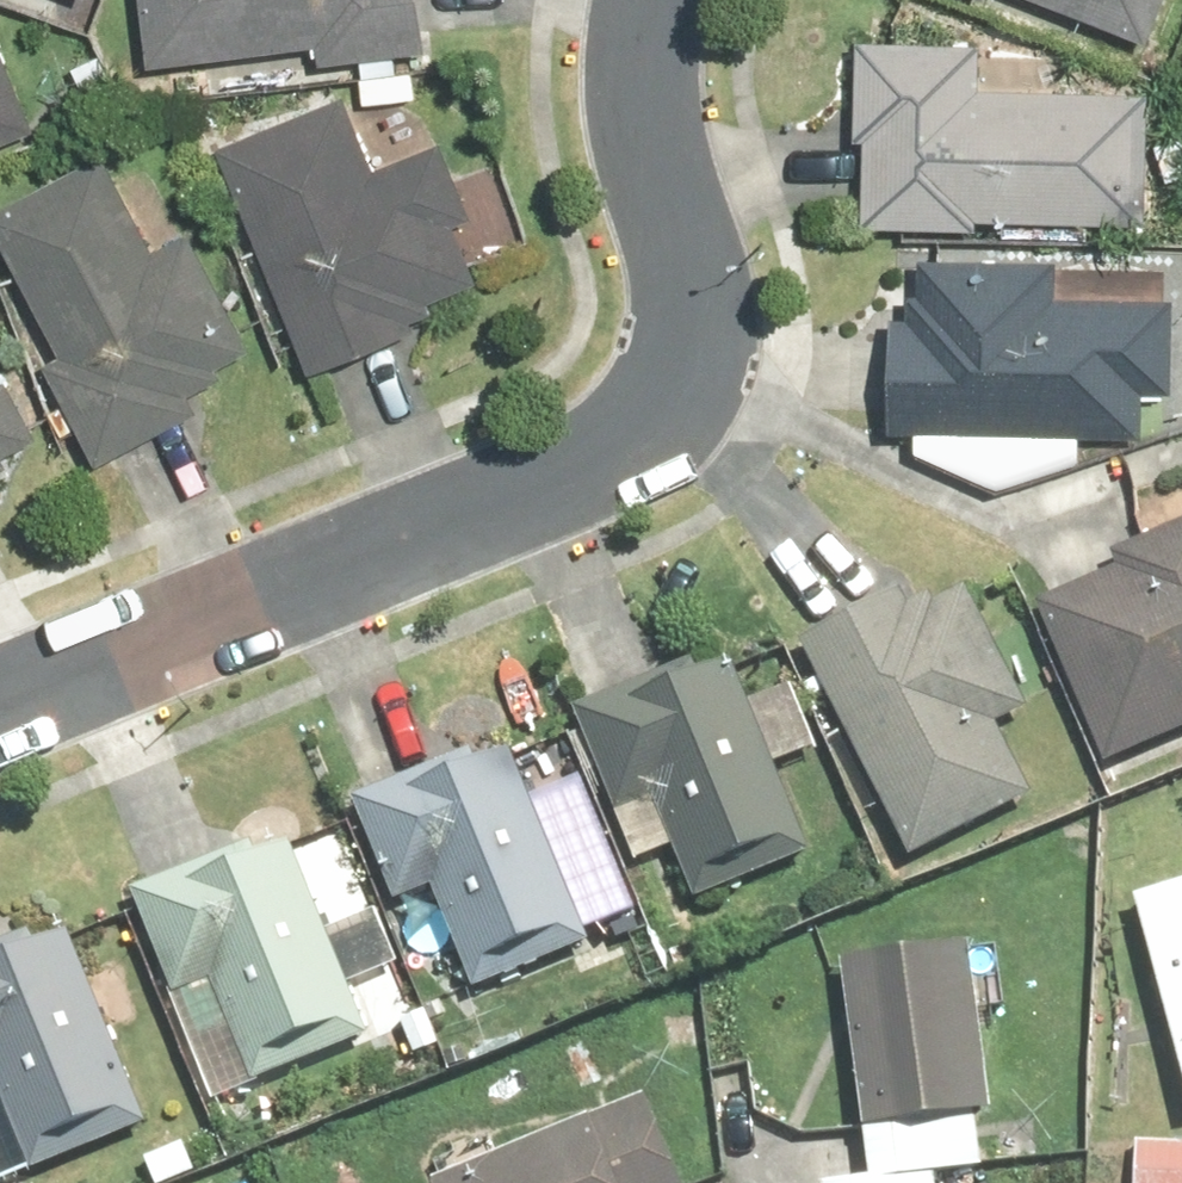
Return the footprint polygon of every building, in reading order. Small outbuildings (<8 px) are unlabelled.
[(81,12),(85,0),(48,0),(81,12)] [(418,47),(414,0),(127,0),(133,70),(418,47)] [(1140,52),(1160,0),(1001,0),(1140,52)] [(851,30),(847,220),(1143,226),(1146,77),(983,74),(984,32),(851,30)] [(323,77),(202,124),(299,367),(516,282),(461,143),(364,181),(323,77)] [(17,143),(0,96),(0,149),(17,143)] [(0,203),(0,272),(74,459),(267,383),(204,223),(143,247),(109,160),(0,203)] [(879,249),(877,429),(1166,431),(1167,294),(1053,293),(1054,251),(879,249)] [(39,472),(0,374),(0,487),(39,472)] [(1018,594),(1086,758),(1181,718),(1181,527),(1018,594)] [(967,569),(799,637),(887,850),(1025,794),(994,718),(1023,706),(967,569)] [(719,649),(570,710),(653,912),(802,851),(719,649)] [(495,734),(338,798),(384,909),(423,893),(463,990),(580,943),(495,734)] [(284,833),(122,894),(198,1095),(360,1035),(284,833)] [(1121,887),(1171,1108),(1181,1105),(1181,873),(1121,887)] [(0,946),(0,1182),(4,1182),(144,1127),(60,921),(0,946)] [(796,1182),(935,1182),(934,1173),(991,1168),(971,942),(837,954),(856,1169),(795,1174),(796,1182)] [(426,1172),(431,1182),(685,1182),(642,1082),(426,1172)] [(1122,1182),(1181,1182),(1181,1136),(1123,1135),(1122,1182)]
